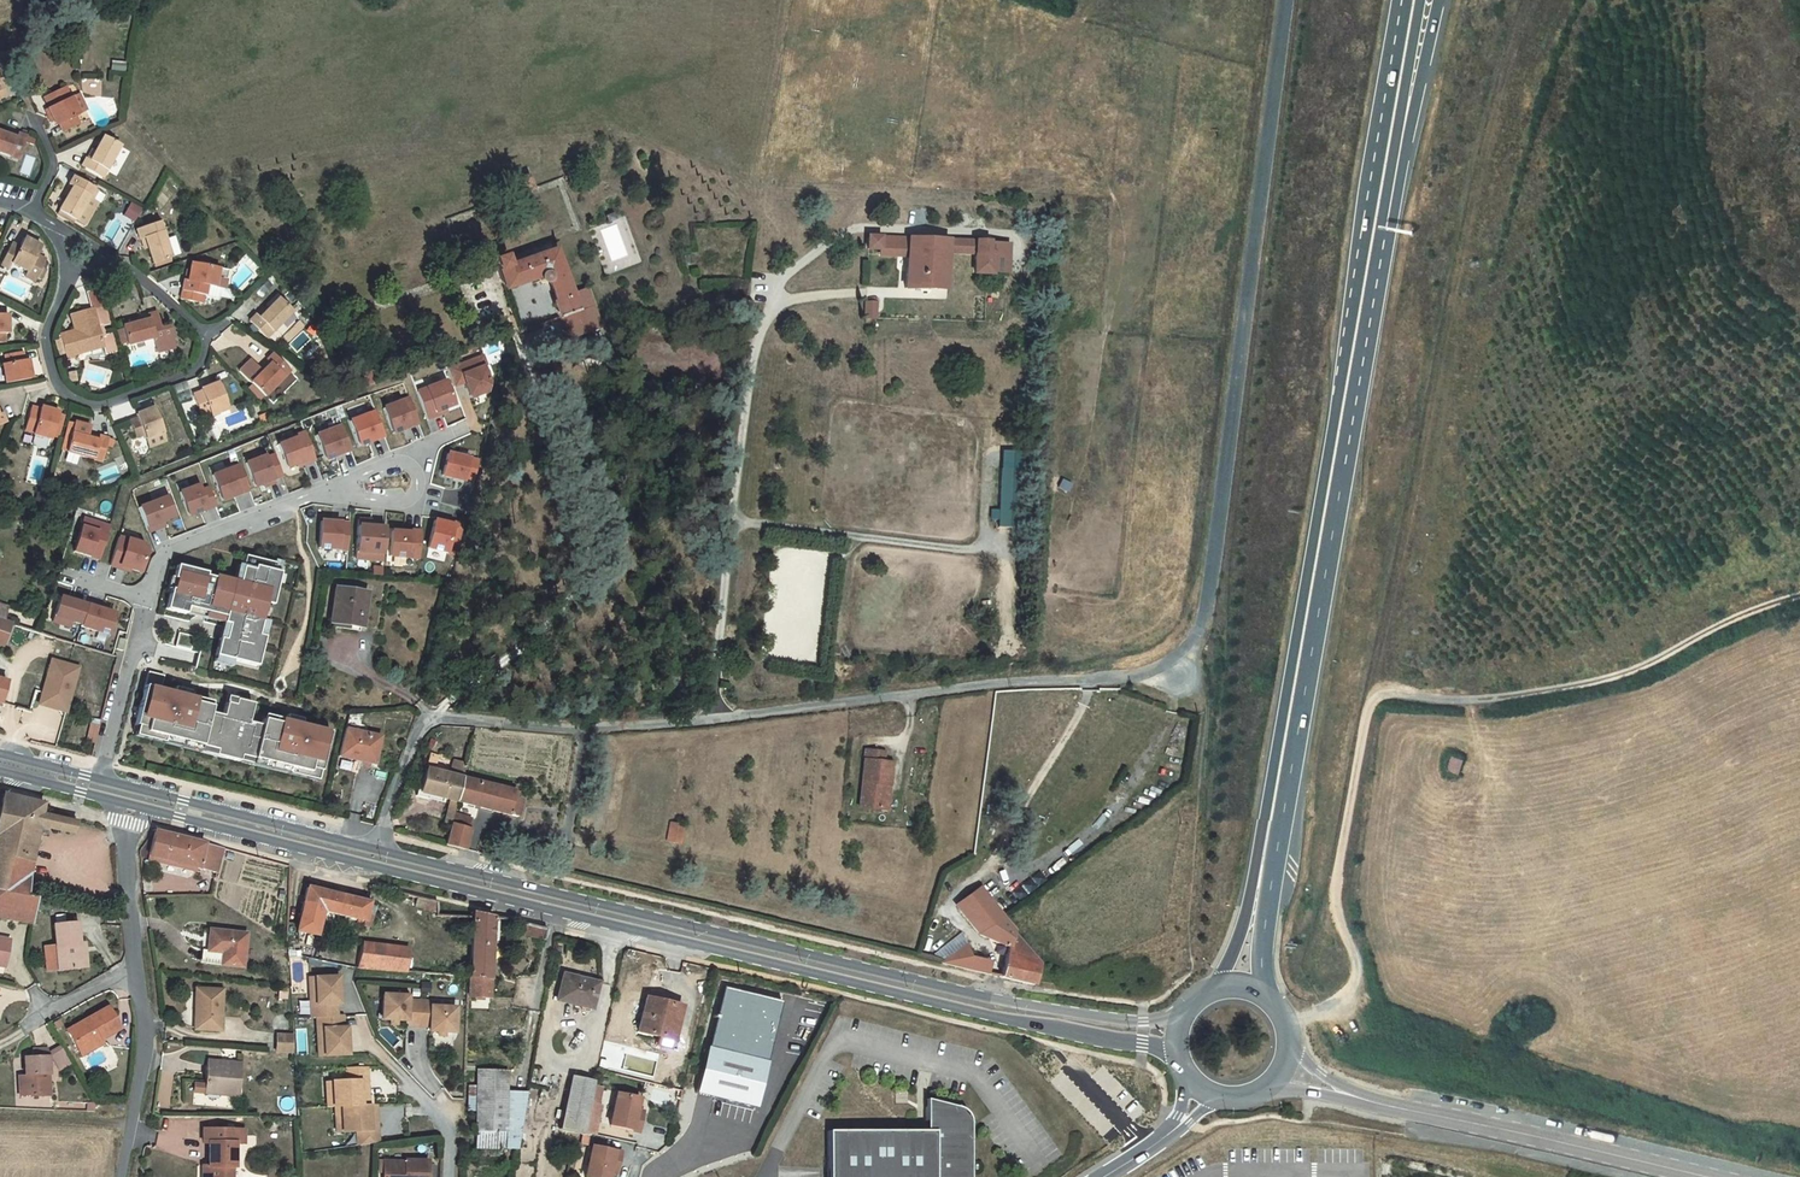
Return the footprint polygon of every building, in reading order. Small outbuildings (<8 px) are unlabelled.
[(63,132),(83,122),(71,97),(65,86),(62,88),(46,96),(51,107),(47,109),(55,126),(59,124),(63,132)] [(51,107),(46,96),(42,98),(47,108),(51,107)] [(17,134),(17,135),(16,138),(6,135),(0,133),(0,153),(19,159),(26,137),(17,134)] [(120,146),(103,137),(95,151),(90,161),(87,159),(86,159),(82,167),(102,178),(120,146)] [(95,151),(92,150),(87,159),(90,161),(95,151)] [(88,197),(93,188),(73,177),(68,186),(72,188),(67,197),(58,211),(75,221),(84,226),(98,202),(88,197)] [(533,190),(528,177),(515,182),(520,195),(533,190)] [(72,188),(69,186),(64,195),(67,197),(72,188)] [(134,222),(141,210),(131,204),(124,216),(134,222)] [(73,224),(75,221),(58,211),(57,214),(73,224)] [(140,239),(144,238),(147,248),(153,264),(171,258),(159,222),(135,230),(139,240),(140,239)] [(880,238),(868,237),(867,249),(879,250),(880,238)] [(908,239),(880,238),(879,250),(879,255),(907,256),(908,239)] [(40,248),(23,239),(19,248),(11,244),(1,265),(9,269),(11,264),(27,272),(25,277),(34,282),(36,278),(41,269),(45,261),(36,256),(40,248)] [(988,242),(908,239),(907,256),(905,288),(944,289),(946,252),(975,254),(975,273),(992,274),(992,272),(993,253),(988,253),(988,244),(988,242)] [(1009,245),(988,244),(988,253),(993,253),(992,272),(1007,273),(1009,245)] [(553,303),(559,319),(579,312),(555,250),(508,266),(505,257),(494,261),(504,290),(539,278),(539,279),(539,280),(540,281),(540,282),(541,283),(541,284),(543,284),(544,285),(545,285),(546,284),(547,284),(548,283),(555,302),(553,303)] [(199,265),(191,263),(187,281),(184,280),(180,299),(199,303),(200,295),(205,295),(207,286),(224,289),(228,271),(207,266),(199,265)] [(45,271),(41,269),(36,278),(41,280),(45,271)] [(292,312),(278,299),(259,318),(255,315),(249,321),(266,338),(292,312)] [(876,302),(864,302),(864,318),(876,318),(876,302)] [(0,307),(0,343),(4,343),(3,334),(8,334),(7,315),(4,315),(3,306),(0,307)] [(104,308),(93,311),(97,327),(109,324),(104,308)] [(74,315),(79,330),(75,331),(60,335),(67,357),(103,347),(101,338),(97,327),(93,311),(92,310),(74,315)] [(138,322),(122,327),(127,345),(154,338),(157,353),(175,348),(169,326),(161,329),(156,313),(148,315),(148,316),(149,319),(138,322)] [(74,315),(70,316),(75,331),(79,330),(74,315)] [(112,335),(101,338),(103,347),(105,354),(117,351),(112,335)] [(22,353),(4,356),(6,364),(2,365),(5,383),(31,379),(28,360),(23,361),(22,353)] [(268,361),(270,364),(262,371),(260,369),(253,363),(242,374),(264,397),(290,371),(273,354),(267,360),(268,361)] [(470,399),(486,393),(488,385),(482,370),(486,368),(482,358),(447,372),(453,387),(464,383),(470,399)] [(270,364),(268,361),(260,369),(262,371),(270,364)] [(416,393),(427,421),(437,417),(435,414),(445,410),(454,406),(445,382),(416,393)] [(228,409),(217,383),(200,390),(200,392),(192,395),(201,418),(209,414),(210,416),(228,409)] [(393,434),(419,424),(409,399),(383,409),(393,434)] [(60,429),(64,417),(57,416),(58,412),(41,408),(40,410),(31,407),(25,430),(34,432),(33,435),(51,439),(54,428),(60,429)] [(153,407),(136,415),(138,418),(129,422),(136,438),(144,435),(145,439),(146,438),(150,447),(166,440),(162,432),(163,431),(161,427),(155,412),(153,407)] [(359,446),(384,437),(375,412),(349,422),(359,446)] [(102,462),(108,439),(98,437),(98,438),(97,441),(87,439),(85,438),(88,428),(73,424),(66,452),(102,462)] [(325,460),(350,451),(341,426),(316,436),(325,460)] [(315,461),(304,432),(294,436),(295,438),(277,445),(287,469),(304,462),(305,465),(315,461)] [(475,480),(479,462),(448,454),(443,476),(465,481),(466,477),(475,480)] [(282,477),(274,455),(266,459),(265,456),(245,464),(254,487),(263,484),(264,488),(275,483),(274,480),(282,477)] [(221,502),(249,491),(239,465),(211,476),(221,502)] [(1007,528),(1007,470),(996,470),(996,528),(1007,528)] [(188,517),(216,506),(209,488),(200,492),(198,486),(179,493),(188,517)] [(46,495),(37,493),(34,501),(43,504),(46,495)] [(138,508),(148,533),(157,529),(155,524),(163,521),(174,517),(166,498),(138,508)] [(73,552),(99,560),(109,527),(83,519),(73,552)] [(355,560),(382,562),(385,528),(370,527),(370,521),(358,520),(355,560)] [(165,526),(163,521),(155,524),(157,529),(165,526)] [(428,548),(457,555),(464,525),(454,523),(454,525),(435,521),(428,548)] [(347,551),(349,524),(320,522),(318,549),(347,551)] [(419,559),(421,532),(410,531),(410,533),(391,532),(389,557),(419,559)] [(146,553),(142,545),(124,539),(123,543),(117,541),(110,566),(120,569),(120,566),(129,569),(140,572),(146,553)] [(272,605),(280,573),(273,571),(275,564),(274,563),(244,556),(241,567),(237,583),(232,582),(214,577),(214,579),(205,576),(206,574),(176,566),(173,579),(175,579),(172,590),(170,589),(165,609),(185,614),(187,608),(224,617),(223,624),(228,625),(224,640),(219,639),(215,656),(232,661),(257,667),(264,637),(258,636),(265,604),(272,605)] [(280,573),(282,562),(275,560),(274,563),(275,564),(273,571),(280,573)] [(237,583),(241,567),(236,566),(232,582),(237,583)] [(373,568),(372,575),(381,576),(382,568),(373,568)] [(368,592),(335,587),(331,618),(349,621),(348,624),(362,626),(368,592)] [(81,625),(87,606),(87,605),(60,597),(52,622),(71,628),(72,622),(81,625)] [(264,637),(272,605),(265,604),(258,636),(264,637)] [(87,606),(81,625),(80,627),(108,635),(114,614),(87,605),(87,606)] [(224,617),(187,608),(185,614),(223,624),(224,617)] [(348,624),(349,621),(331,618),(330,626),(347,628),(348,624)] [(0,620),(0,645),(2,646),(10,623),(2,621),(0,620)] [(224,640),(228,625),(223,624),(219,639),(224,640)] [(194,636),(179,633),(175,646),(190,650),(194,636)] [(122,651),(125,640),(119,639),(116,650),(122,651)] [(231,667),(232,661),(215,656),(213,663),(231,667)] [(78,668),(52,659),(38,702),(65,711),(78,668)] [(160,690),(164,676),(148,672),(145,686),(160,690)] [(286,721),(281,720),(280,725),(262,720),(261,726),(248,723),(252,704),(235,700),(234,706),(225,704),(222,717),(209,713),(211,707),(193,703),(194,698),(160,690),(145,686),(135,726),(146,729),(145,733),(216,751),(215,757),(239,762),(240,757),(308,774),(310,769),(319,771),(321,772),(330,732),(302,725),(286,721)] [(189,697),(191,691),(175,687),(174,693),(189,697)] [(303,719),(287,715),(286,721),(302,725),(303,719)] [(216,751),(145,733),(146,729),(135,726),(132,736),(215,757),(216,751)] [(381,737),(345,729),(345,730),(339,757),(375,765),(381,737)] [(431,763),(437,765),(441,748),(435,747),(431,763)] [(884,752),(866,750),(860,807),(882,810),(885,785),(889,786),(892,763),(883,762),(884,752)] [(1450,756),(1445,771),(1457,775),(1462,760),(1450,756)] [(308,774),(240,757),(239,762),(316,782),(319,771),(310,769),(308,774)] [(451,775),(462,778),(466,762),(455,760),(451,775)] [(449,800),(456,801),(462,778),(451,775),(426,769),(421,793),(449,800)] [(462,778),(456,801),(517,817),(522,801),(512,798),(514,792),(462,778)] [(3,794),(0,805),(0,917),(31,923),(36,898),(25,896),(27,879),(39,826),(74,834),(77,822),(41,815),(43,805),(3,794)] [(443,822),(451,823),(453,813),(456,801),(449,800),(443,822)] [(445,845),(464,850),(472,819),(453,813),(451,823),(445,845)] [(684,843),(688,824),(671,820),(667,840),(684,843)] [(216,873),(223,848),(204,843),(154,831),(148,856),(216,873)] [(571,845),(558,842),(556,856),(569,858),(571,845)] [(368,903),(307,887),(298,927),(298,931),(315,935),(320,917),(322,911),(339,915),(358,920),(357,924),(370,928),(373,917),(365,915),(368,904),(368,903)] [(437,901),(417,896),(415,906),(423,908),(423,909),(437,912),(437,901)] [(376,906),(368,904),(365,915),(373,917),(376,906)] [(490,979),(490,963),(491,963),(492,963),(492,962),(492,960),(490,959),(491,940),(497,940),(498,916),(492,917),(473,912),(469,977),(490,979)] [(1039,964),(1003,919),(981,935),(1009,947),(1001,978),(1034,986),(1035,982),(1039,964)] [(61,924),(54,925),(56,946),(58,970),(81,968),(79,943),(77,923),(70,923),(61,924)] [(529,937),(546,937),(547,926),(530,926),(529,937)] [(246,934),(210,930),(207,951),(206,963),(242,967),(246,934)] [(963,936),(953,943),(959,950),(966,945),(969,943),(963,936)] [(5,967),(10,940),(0,938),(0,966),(5,967)] [(408,948),(363,943),(362,942),(356,967),(358,969),(371,969),(405,972),(408,948)] [(86,943),(79,943),(81,968),(88,967),(86,943)] [(970,957),(966,945),(959,950),(941,963),(985,973),(988,962),(970,957)] [(56,946),(45,948),(47,971),(58,970),(56,946)] [(598,983),(563,974),(556,1001),(591,1009),(598,983)] [(469,977),(468,976),(468,995),(485,996),(485,984),(489,984),(490,979),(469,977)] [(335,1004),(335,995),(338,995),(338,977),(308,978),(309,1000),(315,1000),(316,1017),(322,1017),(336,1016),(335,1004)] [(222,990),(196,989),(194,1009),(196,1009),(195,1030),(220,1031),(222,990)] [(417,1026),(419,1001),(407,1000),(407,996),(382,995),(381,1019),(391,1020),(396,1020),(405,1021),(405,1025),(417,1026)] [(675,1030),(681,1007),(646,998),(637,1032),(658,1038),(656,1046),(674,1051),(677,1042),(672,1041),(675,1030)] [(453,1032),(455,1007),(430,1006),(431,1002),(419,1001),(417,1026),(429,1026),(429,1031),(438,1031),(444,1032),(453,1032)] [(107,1008),(67,1031),(81,1055),(103,1042),(101,1039),(119,1028),(107,1008)] [(343,1037),(342,1028),(342,1016),(336,1016),(322,1017),(323,1034),(317,1034),(318,1056),(347,1055),(346,1037),(343,1037)] [(293,1051),(293,1035),(278,1034),(277,1051),(293,1051)] [(48,1048),(32,1049),(32,1056),(24,1056),(25,1075),(25,1081),(23,1081),(23,1097),(49,1096),(48,1059),(51,1057),(59,1070),(71,1062),(61,1046),(51,1051),(48,1053),(48,1048)] [(765,1062),(705,1049),(695,1094),(754,1108),(765,1062)] [(218,1062),(207,1062),(204,1093),(220,1095),(220,1091),(238,1093),(240,1064),(221,1063),(221,1064),(218,1064),(218,1062)] [(366,1067),(345,1068),(346,1081),(359,1080),(360,1086),(367,1086),(366,1067)] [(507,1071),(477,1070),(477,1086),(476,1109),(474,1147),(517,1150),(527,1092),(507,1092),(507,1071)] [(589,1103),(594,1081),(571,1076),(563,1111),(561,1119),(559,1129),(582,1134),(582,1132),(589,1103)] [(327,1094),(327,1107),(335,1107),(368,1106),(367,1086),(360,1086),(359,1080),(346,1081),(332,1082),(332,1094),(327,1094)] [(477,1086),(469,1086),(468,1109),(476,1109),(477,1086)] [(639,1132),(641,1122),(634,1120),(636,1110),(639,1098),(617,1093),(609,1125),(639,1132)] [(956,1107),(925,1100),(925,1131),(827,1131),(827,1168),(827,1176),(969,1176),(969,1124),(969,1121),(969,1119),(968,1116),(967,1114),(966,1112),(964,1111),(962,1109),(960,1108),(958,1107),(956,1107)] [(95,1103),(87,1102),(86,1112),(94,1112),(95,1103)] [(602,1105),(589,1103),(582,1132),(595,1135),(602,1105)] [(368,1106),(335,1107),(335,1120),(342,1120),(342,1132),(356,1132),(370,1131),(370,1125),(377,1125),(376,1105),(368,1106)] [(641,1122),(643,1112),(636,1110),(634,1120),(641,1122)] [(370,1131),(356,1132),(357,1146),(378,1143),(377,1125),(370,1125),(370,1131)] [(203,1129),(203,1143),(209,1143),(209,1167),(203,1166),(203,1176),(231,1176),(232,1167),(234,1167),(235,1143),(244,1143),(244,1130),(203,1129)] [(611,1161),(619,1163),(621,1152),(592,1146),(585,1176),(608,1176),(609,1171),(611,1161)] [(383,1161),(383,1176),(429,1176),(429,1161),(404,1160),(405,1162),(383,1161)] [(617,1173),(619,1163),(611,1161),(609,1171),(617,1173)]
